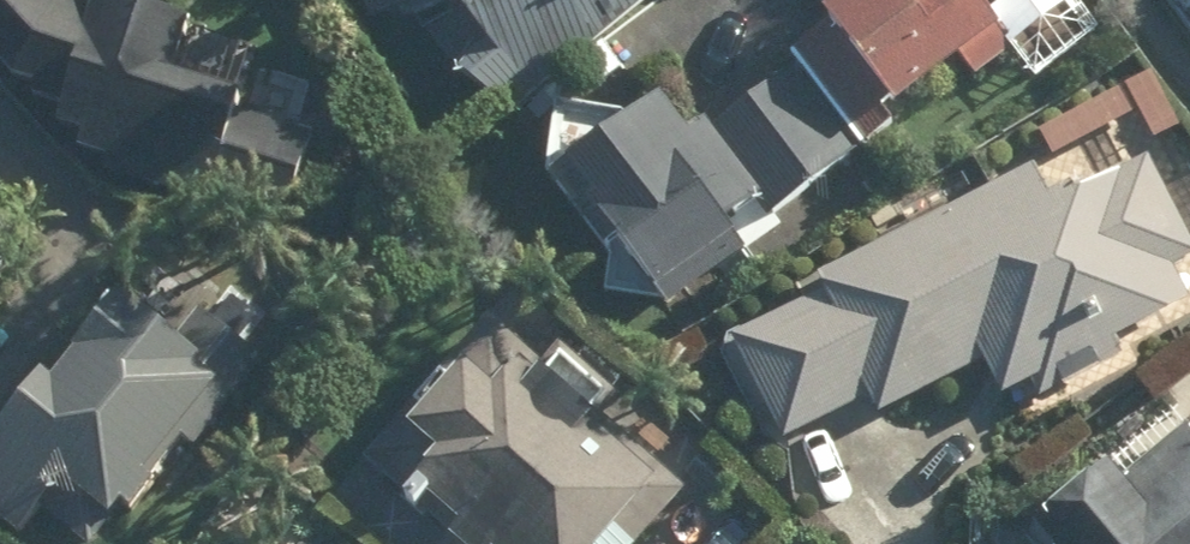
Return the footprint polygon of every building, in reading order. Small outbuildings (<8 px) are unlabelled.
[(53,159),(277,225),(300,147),(227,125),(232,107),(165,88),(184,25),(98,0),(0,0),(0,96),(55,153),(53,159)] [(367,28),(386,19),(396,40),(435,22),(485,130),(646,0),(354,0),(367,28)] [(857,150),(1000,42),(1031,84),(1103,29),(1081,0),(851,0),(783,51),(792,64),(857,150)] [(1189,12),(1189,0),(1181,0),(1189,12)] [(857,150),(792,64),(684,144),(649,97),(534,183),(634,317),(857,150)] [(1050,199),(1042,181),(805,286),(813,304),(722,345),(766,445),(863,403),(873,425),(990,374),(1010,421),(1119,373),(1106,344),(1176,313),(1158,272),(1189,258),(1144,158),(1050,199)] [(119,299),(0,419),(0,532),(12,543),(19,543),(46,516),(75,543),(94,543),(258,379),(206,326),(176,356),(119,299)] [(605,411),(543,357),(527,375),(475,329),(336,487),(400,543),(645,543),(677,507),(589,429),(605,411)] [(1189,436),(1118,493),(1100,471),(1015,541),(1017,543),(1189,543),(1189,437),(1189,436)]
